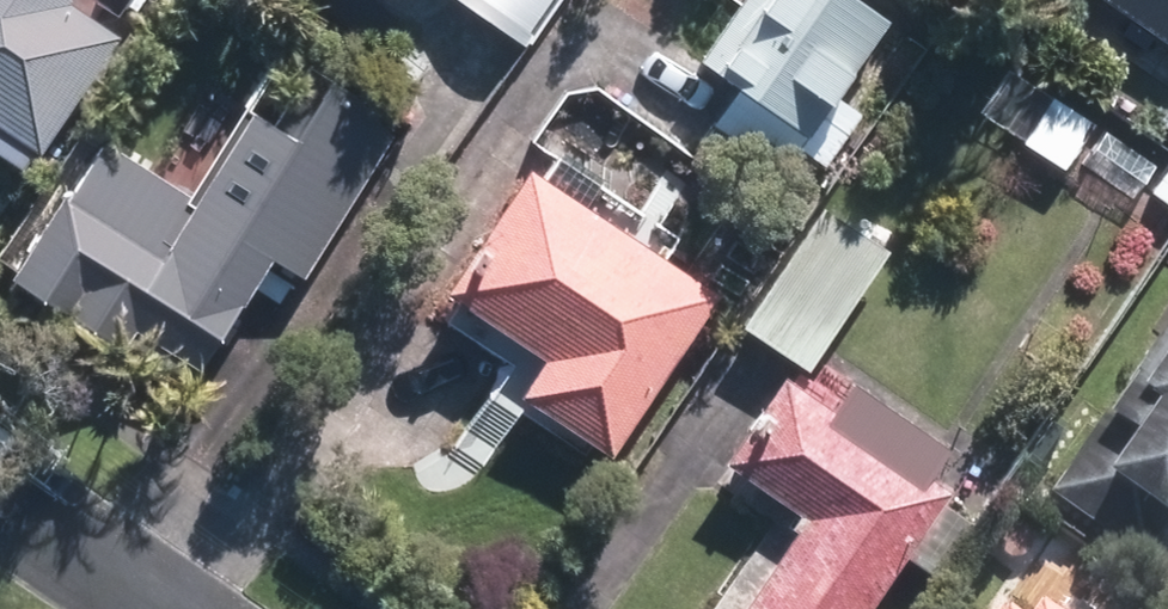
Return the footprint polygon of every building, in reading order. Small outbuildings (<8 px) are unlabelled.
[(19,158),(32,140),(37,144),(117,28),(76,0),(0,0),(0,145),(19,158)] [(549,0),(456,0),(519,44),(549,0)] [(686,58),(730,88),(684,153),(731,185),(749,160),(770,175),(789,149),(815,168),(852,115),(824,95),(877,20),(849,0),(727,0),(686,58)] [(1167,47),(1167,0),(1100,0),(1167,47)] [(979,100),(1017,125),(1043,86),(1004,61),(979,100)] [(281,224),(187,163),(213,123),(130,69),(129,69),(92,125),(88,131),(92,134),(65,175),(21,242),(135,316),(142,306),(202,345),(281,224)] [(1046,82),(1043,86),(1017,125),(1014,130),(1059,159),(1091,112),(1046,82)] [(1167,130),(1167,106),(1156,122),(1167,130)] [(337,118),(276,211),(323,242),(385,149),(337,118)] [(1153,154),(1101,120),(1077,156),(1128,190),(1153,154)] [(1166,151),(1144,183),(1167,199),(1167,152),(1166,151)] [(696,285),(517,162),(431,287),(531,355),(506,392),(598,455),(702,304),(728,322),(780,248),(740,221),(696,285)] [(817,198),(737,314),(804,360),(885,243),(817,198)] [(1106,418),(1130,433),(1100,478),(1165,521),(1167,516),(1167,324),(1106,418)] [(972,515),(937,491),(946,479),(775,360),(713,448),(796,506),(724,608),(855,608),(900,544),(935,568),(972,515)]
